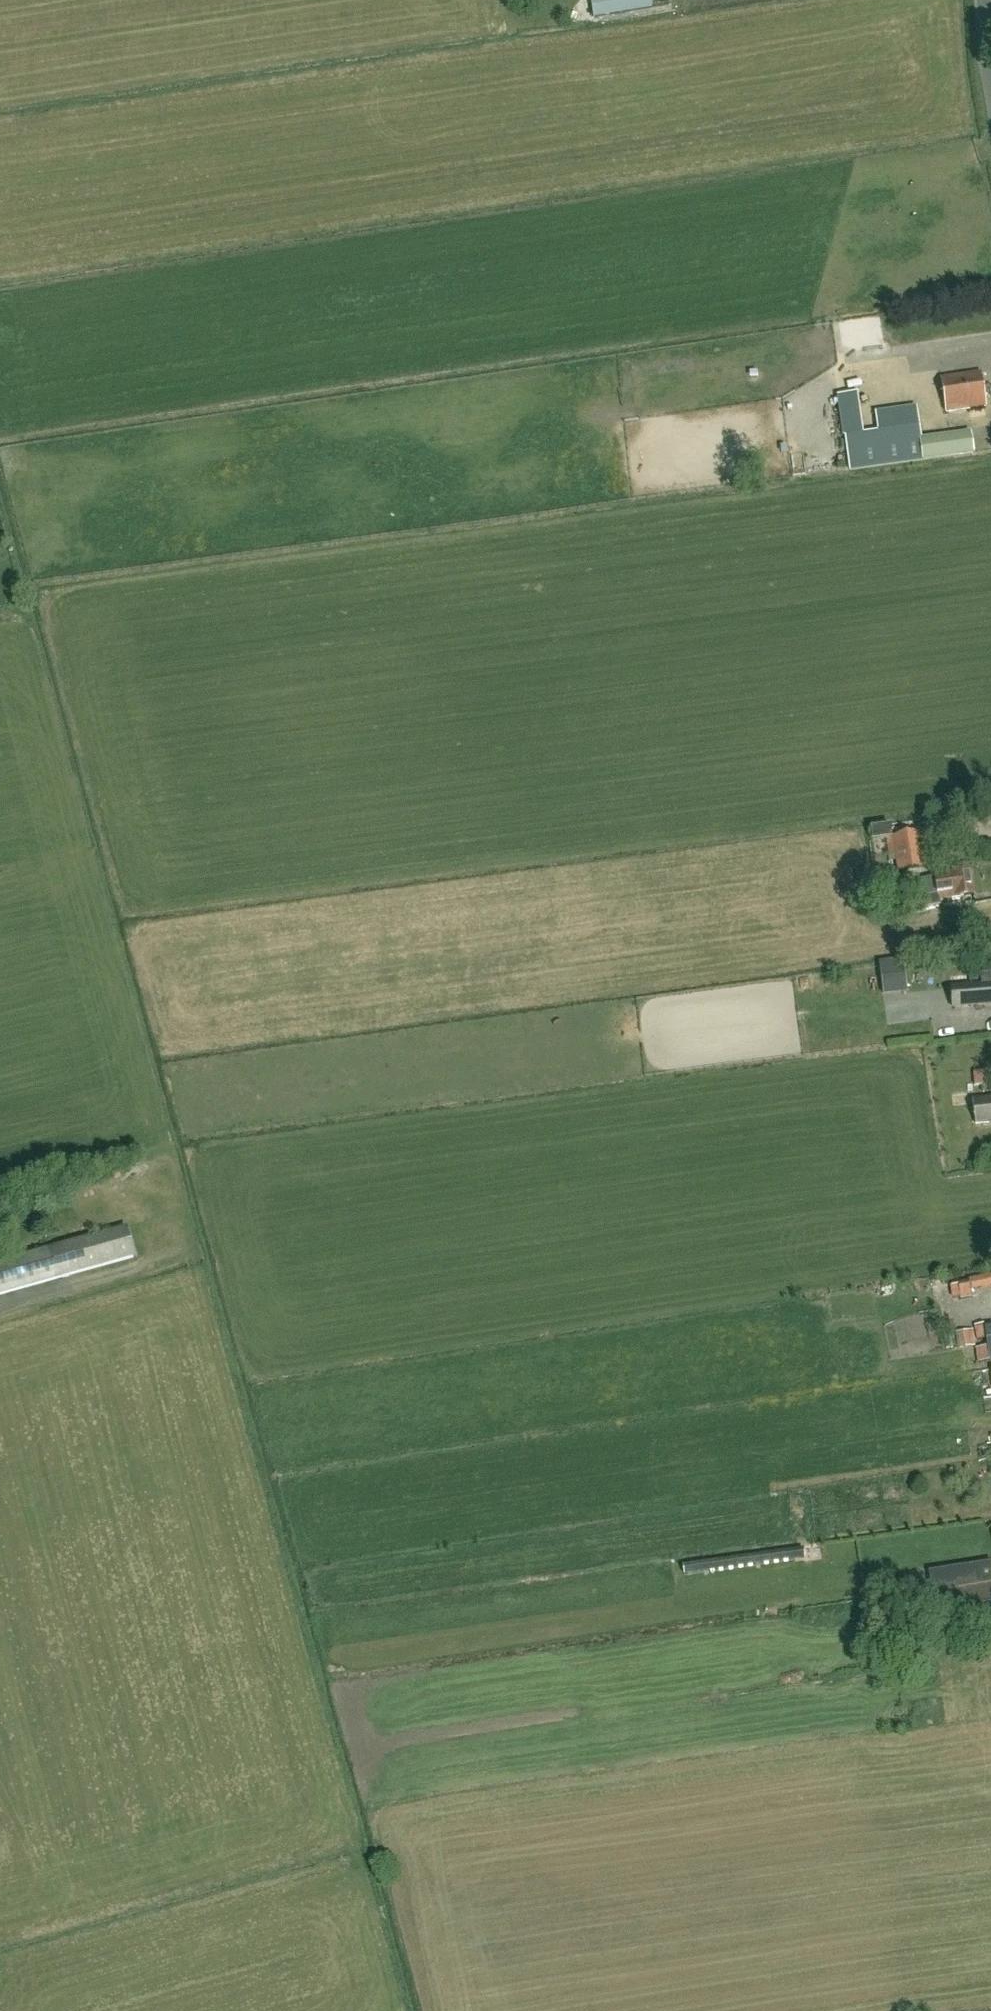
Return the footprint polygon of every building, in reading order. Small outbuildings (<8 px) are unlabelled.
[(652,9),(650,0),(599,0),(602,16),(652,9)] [(946,412),(985,406),(980,372),(941,378),(946,412)] [(973,453),(970,433),(921,440),(916,408),(875,413),(878,432),(845,437),(850,471),(973,453)] [(899,873),(907,872),(923,869),(922,861),(920,850),(918,835),(894,839),(894,840),(886,841),(888,856),(896,854),(899,873)] [(990,848),(990,835),(976,837),(977,850),(990,848)] [(934,878),(920,881),(922,896),(913,897),(915,910),(939,906),(938,900),(956,897),(974,894),(970,868),(951,870),(952,871),(934,874),(934,878)] [(903,960),(879,963),(884,997),(907,994),(903,960)] [(950,989),(952,1008),(990,1004),(990,973),(980,974),(981,985),(950,989)] [(990,1091),(990,1073),(979,1073),(980,1091),(990,1091)] [(990,1123),(990,1096),(971,1099),(975,1125),(990,1123)] [(137,1256),(128,1226),(48,1248),(0,1262),(0,1295),(137,1256)] [(990,1283),(990,1274),(969,1278),(969,1281),(959,1283),(961,1299),(972,1297),(970,1287),(990,1283)] [(989,1360),(990,1360),(990,1325),(976,1328),(978,1340),(986,1339),(987,1345),(977,1347),(979,1360),(989,1359),(989,1360)] [(973,1565),(976,1585),(990,1583),(990,1562),(973,1565)] [(952,1589),(949,1568),(928,1571),(931,1592),(952,1589)] [(990,1627),(990,1584),(937,1592),(944,1635),(990,1627)]
